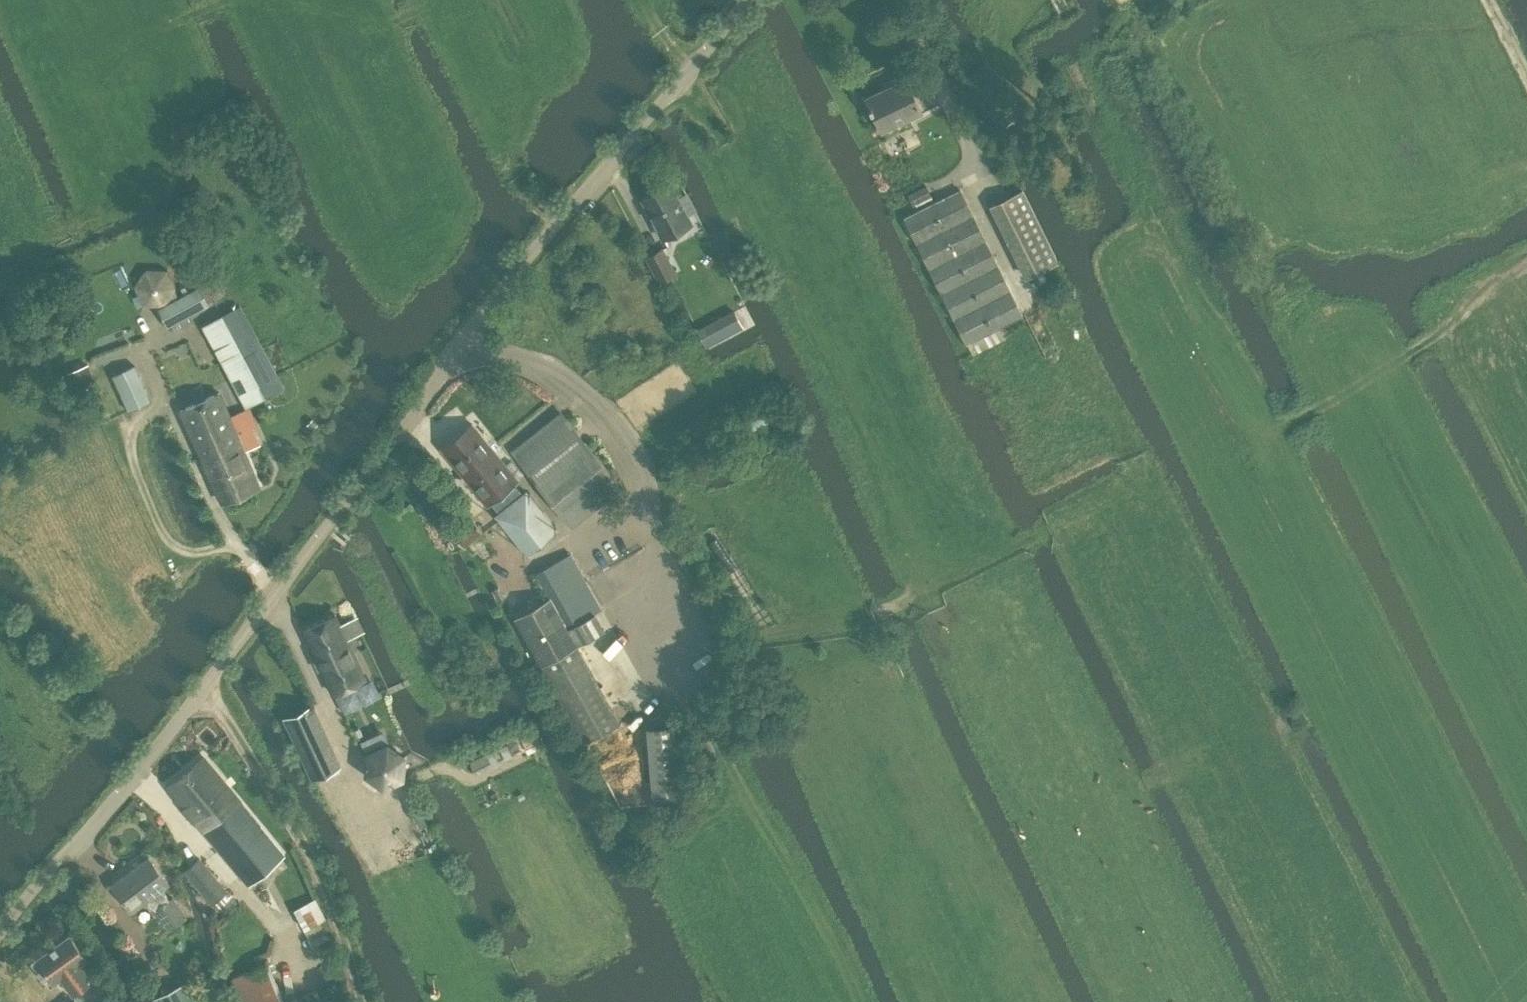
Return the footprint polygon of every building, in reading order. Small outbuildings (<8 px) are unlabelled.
[(865,97),(882,132),(922,112),(906,78),(865,97)] [(686,214),(694,210),(694,209),(686,193),(677,198),(670,184),(643,198),(663,237),(691,223),(686,214)] [(912,192),(907,194),(914,207),(932,198),(926,185),(912,192)] [(916,211),(904,217),(966,344),(968,343),(1001,327),(1023,316),(961,189),(934,202),(916,211)] [(1060,261),(1025,191),(989,208),(1024,278),(1060,261)] [(662,248),(646,256),(660,281),(675,273),(662,248)] [(134,284),(133,285),(143,306),(144,306),(168,269),(167,268),(145,267),(134,284)] [(202,308),(198,298),(193,288),(157,307),(167,327),(202,308)] [(283,388),(239,306),(221,315),(258,385),(240,395),(246,408),(283,388)] [(699,330),(698,330),(706,345),(711,342),(742,326),(734,311),(699,330)] [(258,385),(221,315),(202,325),(240,395),(258,385)] [(84,364),(67,372),(77,393),(94,385),(84,364)] [(127,411),(151,400),(135,364),(112,374),(127,411)] [(237,433),(249,427),(241,410),(230,415),(219,392),(180,409),(202,458),(240,441),(237,433)] [(617,481),(565,415),(515,455),(567,521),(617,481)] [(441,448),(487,505),(492,502),(498,510),(494,514),(526,554),(558,528),(526,488),(521,492),(514,484),(518,481),(472,423),(441,448)] [(258,485),(244,451),(260,444),(252,426),(249,427),(237,433),(240,441),(202,458),(221,501),(258,485)] [(453,533),(462,546),(482,531),(472,518),(453,533)] [(534,572),(547,598),(513,616),(584,743),(621,723),(577,644),(605,629),(596,612),(602,608),(571,552),(534,572)] [(335,613),(303,628),(333,693),(365,678),(346,638),(361,631),(355,617),(340,624),(335,613)] [(311,705),(285,717),(312,776),(315,775),(339,764),(311,705)] [(367,772),(383,784),(402,776),(404,755),(388,743),(369,752),(367,772)] [(166,787),(248,886),(285,855),(204,756),(166,787)] [(163,889),(170,884),(148,856),(112,883),(133,912),(148,901),(169,929),(184,917),(163,889)] [(184,870),(212,903),(227,891),(199,857),(184,870)] [(315,897),(293,908),(304,929),(326,917),(315,897)] [(98,983),(91,973),(82,962),(87,958),(69,933),(35,958),(54,983),(59,979),(75,1000),(98,983)] [(270,962),(231,976),(241,1001),(285,1001),(270,962)] [(185,980),(152,997),(154,1001),(196,1001),(185,980)]
